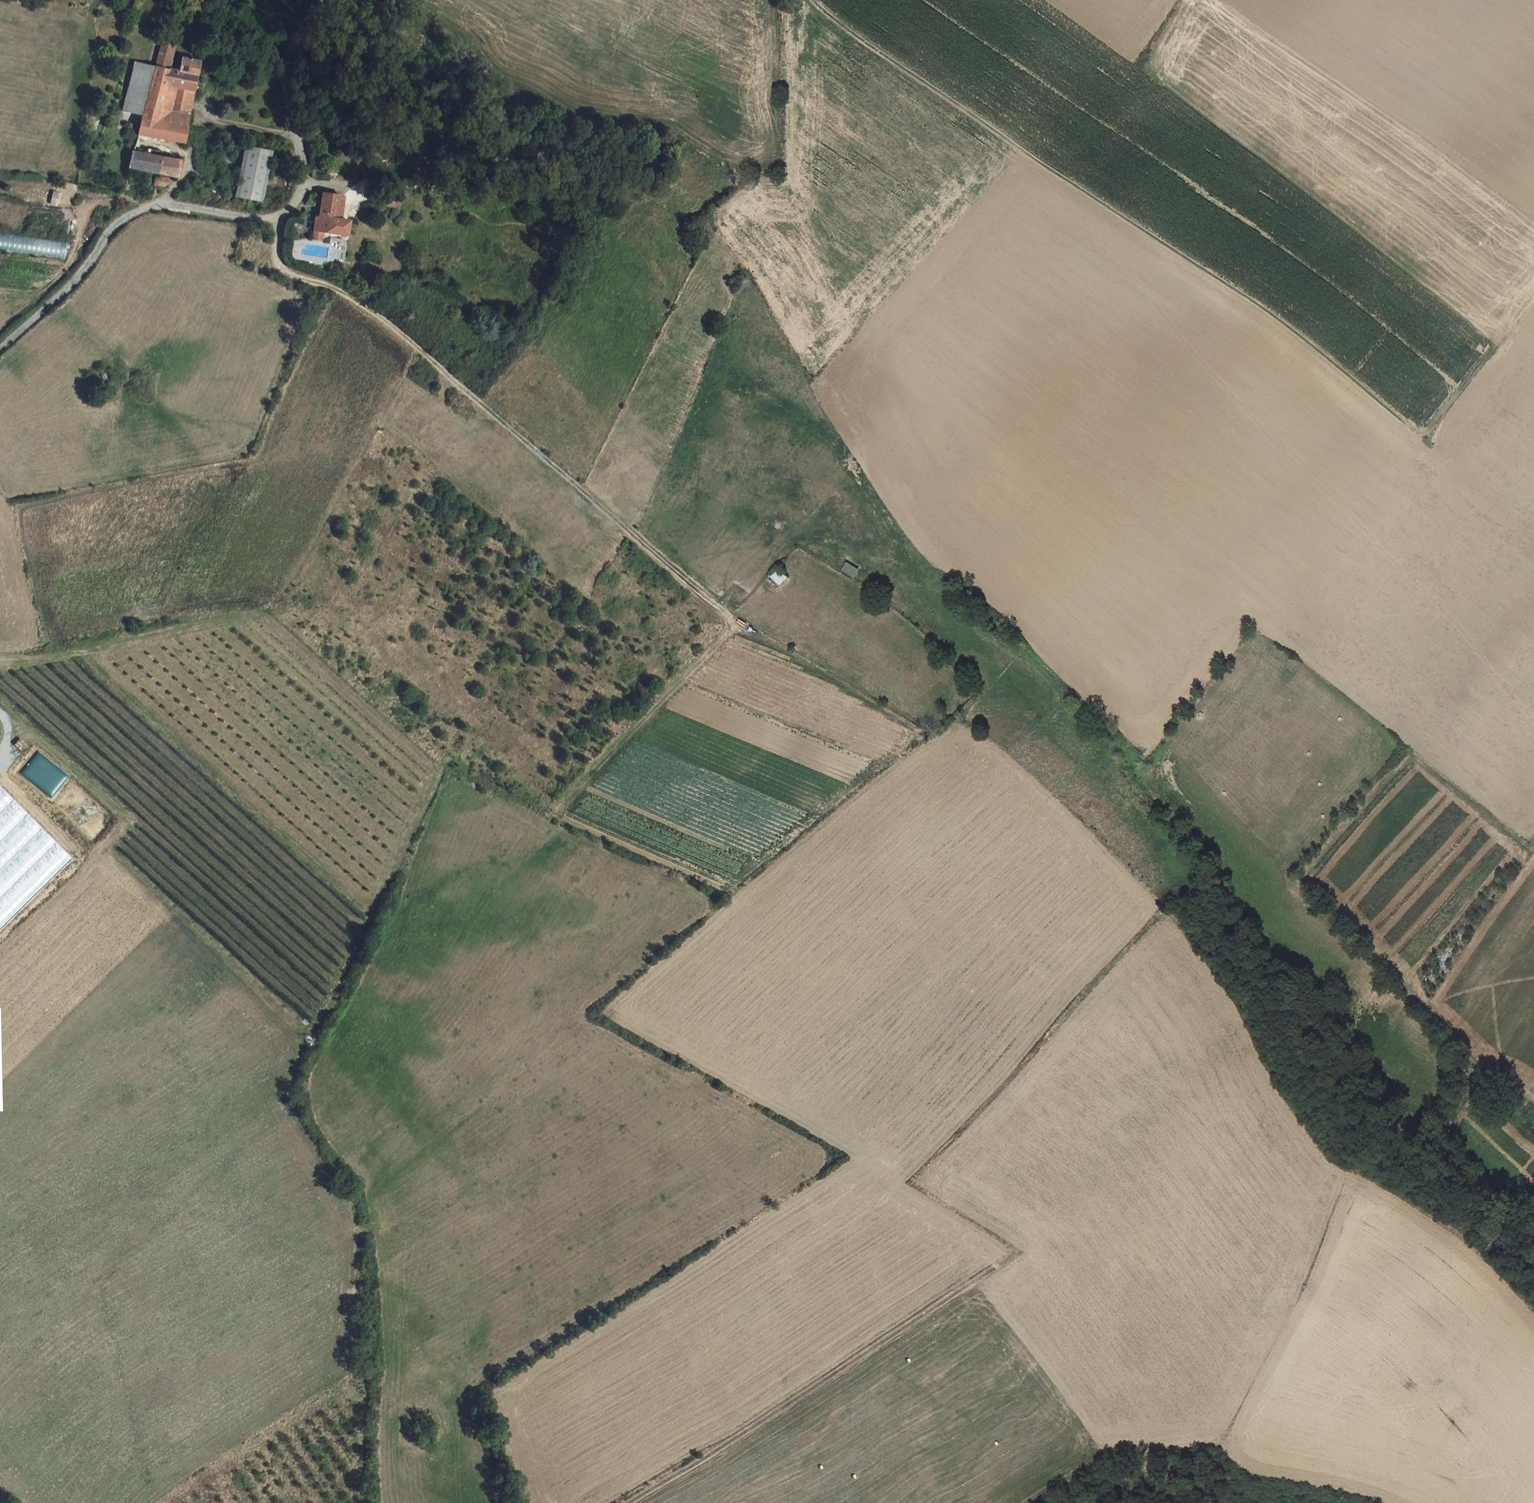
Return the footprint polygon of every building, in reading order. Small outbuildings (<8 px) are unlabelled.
[(135,109),(183,119),(197,57),(176,52),(173,65),(147,60),(135,109)] [(179,137),(183,119),(135,109),(133,116),(131,127),(152,131),(153,132),(179,137)] [(146,141),(145,146),(127,142),(122,161),(171,172),(175,152),(158,148),(159,144),(146,141)] [(229,194),(253,198),(265,151),(242,145),(229,194)] [(163,175),(149,172),(148,179),(162,182),(163,175)] [(349,244),(350,230),(341,229),(343,206),(323,204),(321,228),(317,228),(316,241),(315,249),(323,250),(324,242),(349,244)] [(66,241),(0,233),(0,250),(64,258),(66,241)] [(841,570),(854,577),(858,568),(845,562),(841,570)] [(779,586),(786,579),(777,570),(770,577),(779,586)] [(938,955),(940,953),(949,945),(941,937),(930,946),(938,955)]
